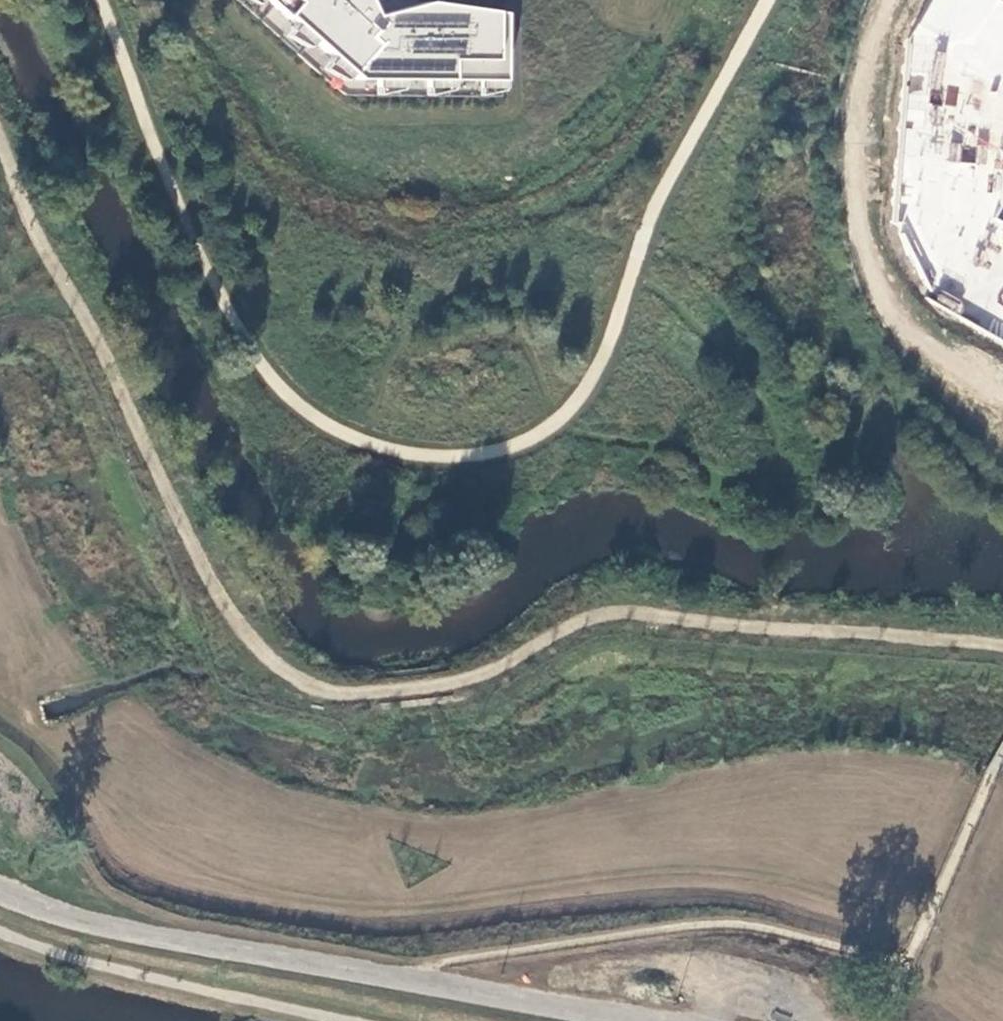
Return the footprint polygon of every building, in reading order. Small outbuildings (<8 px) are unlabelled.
[(345,95),(508,94),(505,10),(425,2),(372,16),(366,0),(239,0),(345,95)] [(909,38),(895,224),(931,291),(927,299),(1002,343),(1002,223),(995,218),(1001,210),(1002,182),(1002,0),(930,0),(909,38)]
